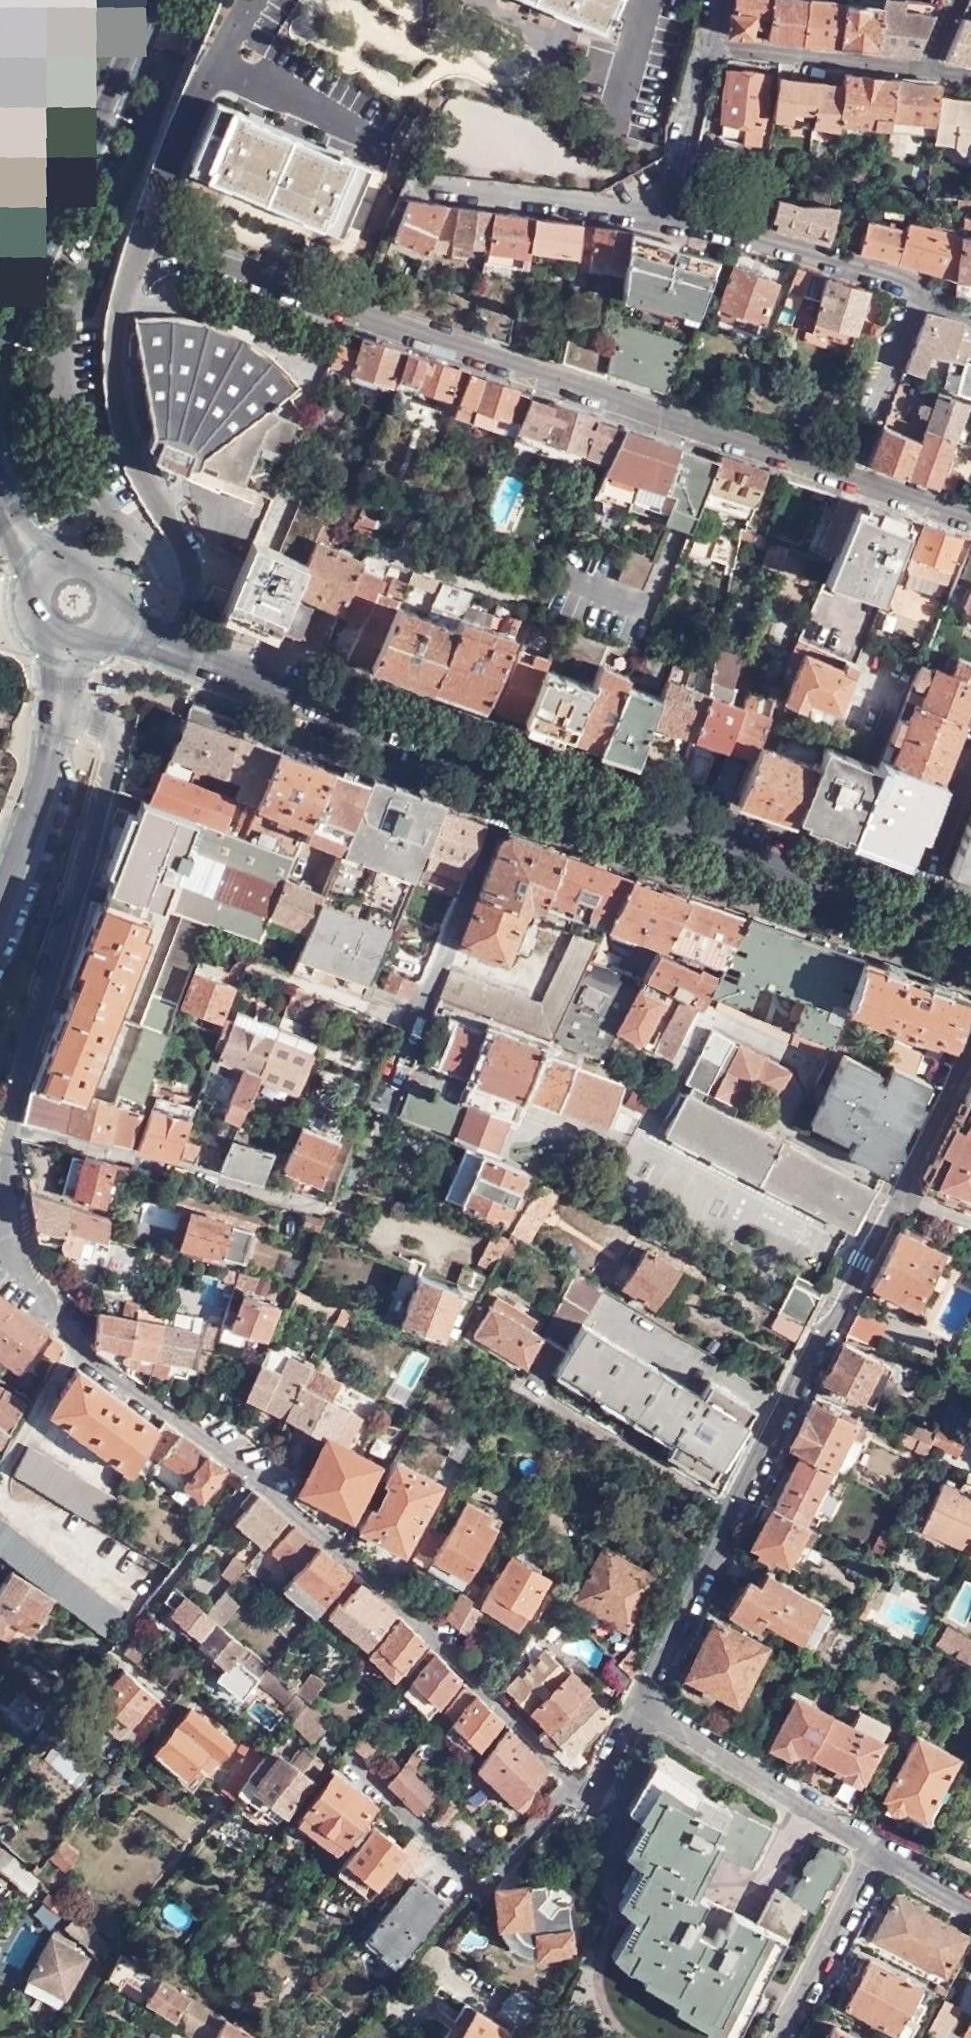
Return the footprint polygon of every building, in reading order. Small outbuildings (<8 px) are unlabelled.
[(613,35),(628,0),(529,0),(613,35)] [(779,0),(737,0),(735,14),(733,14),(730,35),(754,38),(756,27),(774,29),(779,0)] [(807,44),(815,0),(779,0),(774,29),(772,40),(807,44)] [(843,47),(852,0),(815,0),(807,44),(843,47)] [(877,51),(887,4),(858,0),(852,0),(843,47),(877,51)] [(939,5),(913,0),(888,0),(887,4),(877,51),(918,56),(939,5)] [(965,6),(943,59),(970,62),(970,7),(965,6)] [(771,76),(732,71),(726,121),(749,124),(747,143),(764,145),(771,76)] [(846,86),(846,92),(842,124),(893,129),(900,79),(848,73),(846,86)] [(838,91),(838,85),(809,81),(808,88),(802,86),(803,80),(781,77),(776,117),(816,123),(816,125),(842,128),(842,124),(846,92),(838,91)] [(900,79),(893,129),(893,133),(907,135),(909,123),(925,125),(924,137),(938,138),(943,95),(945,84),(900,79)] [(943,95),(938,138),(937,141),(961,144),(966,152),(970,153),(970,99),(943,95)] [(197,175),(351,241),(381,172),(350,159),(348,163),(258,124),(258,121),(226,108),(197,175)] [(909,123),(907,135),(924,137),(925,125),(909,123)] [(893,129),(842,124),(842,128),(841,134),(892,140),(893,133),(893,129)] [(836,176),(819,173),(816,198),(834,200),(836,176)] [(833,207),(834,200),(816,198),(815,206),(833,207)] [(392,238),(427,252),(428,248),(446,206),(412,201),(403,199),(391,232),(394,233),(392,238)] [(782,199),(772,228),(832,244),(841,208),(833,207),(815,206),(802,205),(782,199)] [(914,202),(913,212),(927,213),(928,203),(914,202)] [(927,213),(965,215),(970,215),(970,205),(928,203),(927,213)] [(446,206),(428,248),(432,249),(449,206),(446,206)] [(450,254),(465,257),(467,248),(487,251),(492,212),(449,206),(432,249),(450,252),(450,254)] [(911,212),(882,209),(872,209),(872,217),(910,220),(911,212)] [(485,261),(489,262),(497,213),(492,212),(487,251),(485,261)] [(497,213),(489,262),(521,267),(522,269),(529,270),(530,262),(537,218),(497,213)] [(585,226),(537,218),(530,262),(564,267),(567,255),(579,257),(581,243),(585,226)] [(855,219),(848,248),(901,263),(908,227),(871,221),(871,223),(855,219)] [(908,227),(901,263),(936,273),(959,280),(959,274),(963,237),(945,233),(945,227),(937,225),(936,230),(909,223),(908,227)] [(577,269),(625,276),(633,235),(633,233),(585,226),(581,243),(579,257),(577,269)] [(633,235),(625,276),(623,290),(701,311),(718,267),(722,260),(633,235)] [(963,237),(959,274),(970,276),(970,239),(963,237)] [(741,250),(727,246),(722,260),(718,267),(726,271),(741,250)] [(470,294),(483,297),(488,266),(475,264),(470,294)] [(780,280),(737,265),(717,316),(761,331),(780,280)] [(813,272),(799,268),(791,290),(806,295),(813,272)] [(959,280),(957,295),(970,297),(970,276),(959,274),(959,280)] [(870,289),(830,277),(812,333),(852,346),(870,289)] [(967,325),(930,313),(909,369),(927,375),(935,355),(964,366),(966,359),(970,345),(970,339),(963,336),(967,325)] [(276,497),(279,489),(306,429),(283,420),(271,407),(302,383),(306,379),(278,353),(255,336),(234,326),(207,317),(189,315),(166,314),(138,316),(143,346),(155,433),(154,455),(158,457),(160,466),(167,470),(166,475),(172,477),(173,473),(182,474),(183,472),(186,473),(184,478),(201,484),(209,487),(220,492),(221,490),(249,502),(253,491),(246,488),(248,486),(276,497)] [(501,314),(497,339),(514,345),(518,319),(501,314)] [(670,391),(689,343),(618,321),(614,345),(609,372),(670,391)] [(879,336),(883,327),(876,324),(872,334),(879,336)] [(565,362),(608,377),(609,372),(614,345),(573,333),(565,362)] [(415,353),(370,337),(365,352),(344,345),(334,366),(358,374),(361,368),(398,382),(400,375),(404,378),(415,353)] [(476,373),(415,353),(404,378),(403,382),(427,391),(425,398),(461,410),(476,373)] [(964,366),(958,383),(954,394),(970,400),(970,360),(966,359),(964,366)] [(361,368),(358,374),(395,388),(398,382),(361,368)] [(476,373),(461,410),(458,418),(511,437),(528,396),(530,392),(476,373)] [(946,379),(943,391),(954,394),(958,383),(946,379)] [(511,437),(509,441),(516,444),(518,439),(524,424),(535,399),(528,396),(511,437)] [(970,410),(970,405),(941,396),(936,410),(926,406),(922,409),(920,416),(921,419),(919,425),(928,429),(959,439),(970,410)] [(535,399),(524,424),(518,439),(516,444),(602,472),(622,428),(594,418),(595,414),(552,399),(551,404),(535,399)] [(902,405),(896,403),(891,415),(897,418),(902,405)] [(928,429),(919,425),(917,424),(912,435),(887,426),(874,463),(910,475),(928,429)] [(622,428),(592,495),(596,497),(616,454),(628,430),(622,428)] [(928,429),(910,475),(940,485),(949,464),(959,439),(928,429)] [(616,454),(596,497),(666,520),(697,453),(628,430),(616,454)] [(697,453),(666,520),(691,528),(703,499),(720,461),(697,453)] [(720,461),(703,499),(707,500),(723,461),(725,457),(722,456),(720,461)] [(772,472),(725,457),(723,461),(707,500),(756,518),(772,472)] [(965,469),(949,464),(940,485),(957,490),(965,469)] [(862,502),(848,497),(832,542),(847,547),(861,508),(862,502)] [(349,516),(302,498),(281,549),(255,538),(243,567),(232,594),(226,608),(279,630),(294,597),(297,590),(322,533),(332,536),(340,539),(349,516)] [(359,532),(375,537),(386,513),(369,506),(359,532)] [(914,525),(861,508),(847,547),(836,578),(886,595),(914,525)] [(964,535),(926,523),(910,568),(946,581),(959,546),(964,535)] [(790,539),(753,527),(746,525),(744,534),(786,548),(789,540),(790,539)] [(322,533),(297,590),(346,608),(364,569),(366,565),(327,550),(332,536),(322,533)] [(959,546),(970,550),(970,547),(970,537),(964,535),(959,546)] [(829,553),(789,540),(786,548),(784,556),(824,570),(829,553)] [(970,550),(962,571),(970,575),(970,547),(970,550)] [(369,558),(370,558),(373,550),(366,548),(363,556),(369,558)] [(628,549),(616,579),(642,589),(654,559),(628,549)] [(463,567),(467,558),(459,555),(455,565),(463,567)] [(401,577),(405,570),(391,565),(388,572),(401,577)] [(346,608),(343,615),(363,623),(377,593),(387,575),(364,569),(346,608)] [(461,618),(473,593),(415,573),(411,584),(439,594),(433,608),(461,618)] [(363,623),(348,655),(372,663),(399,607),(409,586),(395,580),(386,597),(377,593),(363,623)] [(226,608),(232,594),(215,586),(209,599),(226,608)] [(895,617),(933,619),(935,590),(897,588),(895,617)] [(294,597),(279,630),(305,639),(308,631),(305,630),(315,605),(294,597)] [(399,607),(372,663),(429,684),(457,627),(399,607)] [(887,615),(878,612),(867,639),(877,643),(887,615)] [(457,627),(429,684),(484,705),(522,622),(509,617),(502,632),(461,618),(457,627)] [(525,719),(570,736),(597,673),(602,661),(611,638),(566,622),(561,635),(551,659),(547,669),(525,719)] [(787,699),(834,717),(860,656),(848,651),(845,659),(809,644),(812,637),(800,633),(793,654),(804,659),(787,699)] [(680,774),(702,783),(717,744),(728,748),(743,703),(738,700),(740,694),(730,690),(739,668),(726,663),(731,651),(716,646),(710,671),(693,738),(680,774)] [(632,673),(632,674),(658,684),(670,656),(643,647),(632,673)] [(518,659),(547,669),(551,659),(523,649),(518,659)] [(726,663),(739,668),(743,655),(731,651),(726,663)] [(970,704),(970,661),(949,653),(943,668),(924,661),(915,681),(926,686),(923,694),(911,689),(908,697),(918,701),(965,719),(970,704)] [(494,708),(525,719),(547,669),(518,659),(494,708)] [(673,729),(693,738),(710,671),(680,660),(675,671),(670,668),(660,695),(651,720),(673,729)] [(597,673),(570,736),(600,746),(627,683),(632,674),(632,673),(602,661),(597,673)] [(752,757),(758,744),(767,719),(781,683),(773,680),(767,697),(765,696),(759,712),(754,710),(757,701),(746,696),(743,703),(728,748),(752,757)] [(600,746),(636,759),(651,720),(660,695),(627,683),(600,746)] [(189,700),(183,714),(232,731),(237,718),(189,700)] [(939,779),(965,719),(918,701),(909,721),(899,717),(890,740),(899,745),(891,761),(939,779)] [(232,731),(183,714),(163,766),(190,776),(211,785),(216,773),(220,774),(236,733),(232,731)] [(636,759),(672,771),(680,754),(672,732),(673,729),(651,720),(636,759)] [(276,748),(236,733),(220,774),(240,782),(234,797),(243,800),(230,833),(240,837),(245,823),(276,748)] [(738,795),(794,815),(814,764),(758,744),(752,757),(738,795)] [(794,815),(850,835),(879,766),(823,744),(814,764),(794,815)] [(329,766),(276,748),(245,823),(262,830),(268,814),(275,817),(272,824),(277,826),(274,835),(285,840),(293,819),(305,824),(329,766)] [(907,854),(939,779),(891,761),(882,758),(879,766),(850,835),(907,854)] [(190,776),(163,766),(148,804),(221,830),(233,800),(188,783),(190,776)] [(333,768),(329,766),(305,824),(301,835),(340,849),(368,780),(354,775),(351,781),(332,773),(333,768)] [(354,775),(333,768),(332,773),(351,781),(354,775)] [(368,780),(340,849),(331,872),(402,899),(417,861),(421,863),(443,807),(368,780)] [(148,804),(141,802),(135,818),(108,886),(150,902),(182,914),(208,923),(258,941),(266,923),(270,913),(171,878),(182,849),(281,885),(284,878),(292,856),(240,837),(230,833),(221,830),(148,804)] [(485,822),(443,807),(421,863),(463,879),(485,822)] [(947,868),(970,878),(970,812),(947,868)] [(499,836),(478,894),(524,912),(528,901),(543,906),(545,900),(561,848),(509,829),(499,836)] [(303,839),(295,859),(310,865),(318,844),(303,839)] [(628,872),(561,848),(545,900),(606,921),(628,872)] [(270,913),(281,885),(182,849),(171,878),(270,913)] [(606,921),(602,931),(624,940),(628,931),(661,943),(662,941),(686,893),(628,872),(606,921)] [(323,893),(284,878),(281,885),(270,913),(308,928),(311,923),(323,893)] [(95,916),(75,965),(80,966),(68,1000),(113,1016),(147,934),(139,930),(150,902),(108,886),(95,916)] [(744,913),(686,893),(662,941),(702,957),(719,964),(744,913)] [(478,894),(461,943),(506,961),(511,950),(524,912),(478,894)] [(304,939),(308,928),(270,913),(266,923),(304,939)] [(858,954),(744,913),(719,964),(708,986),(747,1002),(757,978),(769,983),(805,997),(791,1037),(782,1033),(718,1001),(714,1008),(822,1060),(843,1000),(858,954)] [(208,923),(182,914),(139,1025),(142,1026),(165,1034),(208,923)] [(381,950),(311,923),(308,928),(304,939),(292,970),(363,996),(381,950)] [(584,939),(596,943),(598,939),(602,931),(589,926),(584,939)] [(636,959),(650,965),(657,952),(661,943),(628,931),(624,940),(641,947),(636,959)] [(450,970),(440,996),(552,1038),(596,943),(584,939),(572,935),(541,1003),(450,970)] [(596,943),(552,1038),(605,1058),(618,1030),(647,971),(650,965),(636,959),(626,962),(602,953),(606,942),(598,939),(596,943)] [(650,965),(647,971),(670,986),(684,994),(700,1003),(701,1001),(708,986),(719,964),(702,957),(697,968),(657,952),(650,965)] [(876,961),(858,954),(843,1000),(860,1006),(859,1009),(884,1018),(883,1020),(906,1029),(908,1026),(915,1029),(912,1034),(902,1029),(899,1037),(909,1041),(926,1047),(933,1031),(950,1037),(965,994),(944,986),(944,984),(924,977),(922,978),(911,974),(898,969),(898,967),(877,959),(876,961)] [(181,1006),(219,1021),(238,974),(200,959),(181,1006)] [(390,970),(382,988),(408,999),(415,981),(390,970)] [(647,971),(618,1030),(657,1051),(659,1045),(645,1037),(670,986),(647,971)] [(805,997),(769,983),(766,990),(794,1001),(782,1033),(791,1037),(805,997)] [(659,1045),(657,1051),(671,1060),(700,1003),(684,994),(659,1045)] [(113,1016),(68,1000),(59,1023),(46,1060),(49,1061),(42,1082),(32,1078),(23,1118),(55,1127),(65,1129),(77,1092),(82,1094),(113,1016)] [(350,1008),(332,1001),(327,1014),(346,1022),(350,1008)] [(232,1020),(226,1018),(219,1034),(215,1046),(221,1049),(218,1058),(247,1070),(257,1074),(272,1037),(276,1026),(236,1009),(232,1020)] [(606,1128),(622,1087),(540,1055),(543,1048),(491,1028),(488,1036),(455,1023),(438,1063),(472,1077),(462,1104),(411,1086),(400,1115),(456,1137),(455,1141),(493,1157),(508,1121),(514,1123),(525,1097),(606,1128)] [(398,1027),(391,1024),(387,1034),(394,1038),(398,1027)] [(141,1100),(165,1034),(142,1026),(116,1091),(141,1100)] [(851,1229),(872,1188),(729,1116),(734,1108),(737,1109),(749,1083),(775,1096),(788,1070),(737,1044),(735,1045),(730,1043),(732,1041),(710,1030),(682,1082),(689,1087),(685,1093),(683,1092),(662,1134),(851,1229)] [(311,1052),(272,1037),(257,1074),(255,1078),(295,1094),(311,1052)] [(909,1041),(899,1037),(895,1045),(906,1049),(909,1041)] [(889,1043),(880,1061),(891,1066),(912,1074),(921,1055),(906,1049),(895,1045),(889,1043)] [(904,1125),(926,1080),(912,1074),(891,1066),(881,1086),(872,1081),(877,1074),(842,1055),(807,1122),(841,1140),(845,1132),(853,1136),(844,1153),(880,1171),(904,1125)] [(255,1078),(257,1074),(247,1070),(242,1083),(236,1080),(223,1113),(238,1120),(255,1078)] [(124,1145),(141,1100),(116,1091),(111,1103),(82,1094),(77,1092),(65,1129),(112,1142),(124,1145)] [(171,1158),(192,1105),(154,1096),(132,1147),(157,1154),(171,1158)] [(964,1098),(946,1134),(959,1140),(951,1156),(938,1150),(924,1179),(928,1192),(963,1204),(966,1197),(970,1199),(970,1101),(964,1098)] [(318,1182),(342,1128),(306,1110),(282,1166),(318,1182)] [(959,1140),(946,1134),(938,1150),(951,1156),(959,1140)] [(259,1181),(276,1141),(268,1138),(264,1149),(230,1138),(222,1160),(218,1170),(238,1175),(259,1181)] [(176,1160),(193,1164),(197,1146),(182,1142),(176,1160)] [(538,1179),(464,1147),(442,1196),(497,1221),(516,1183),(532,1190),(538,1179)] [(197,1164),(218,1170),(222,1160),(215,1157),(217,1152),(202,1148),(197,1164)] [(112,1162),(82,1155),(70,1201),(100,1210),(112,1162)] [(127,1179),(129,1167),(113,1163),(113,1175),(127,1179)] [(541,1181),(510,1232),(528,1243),(559,1191),(541,1181)] [(36,1234),(40,1258),(66,1254),(64,1251),(61,1242),(70,1204),(28,1191),(36,1234)] [(963,1204),(970,1207),(970,1199),(966,1197),(963,1204)] [(70,1204),(61,1242),(64,1251),(80,1254),(91,1256),(94,1243),(99,1244),(101,1236),(108,1238),(109,1216),(70,1204)] [(189,1211),(180,1255),(220,1263),(222,1256),(245,1261),(253,1227),(189,1211)] [(323,1217),(319,1216),(304,1213),(300,1224),(318,1229),(323,1217)] [(108,1238),(139,1245),(141,1237),(113,1232),(115,1217),(109,1216),(108,1238)] [(941,1251),(897,1230),(870,1285),(913,1306),(941,1251)] [(505,1240),(491,1235),(473,1270),(462,1266),(455,1280),(478,1293),(496,1260),(505,1240)] [(516,1247),(505,1240),(496,1260),(507,1265),(516,1247)] [(108,1241),(99,1267),(126,1277),(135,1251),(108,1241)] [(652,1309),(674,1270),(641,1250),(630,1268),(619,1262),(606,1283),(652,1309)] [(235,1268),(231,1282),(246,1287),(252,1273),(235,1268)] [(454,1337),(455,1336),(443,1331),(459,1288),(416,1271),(398,1321),(439,1336),(438,1339),(452,1345),(456,1338),(454,1337)] [(218,1312),(224,1280),(196,1275),(190,1307),(218,1312)] [(597,1293),(571,1279),(538,1343),(530,1358),(553,1372),(557,1366),(676,1435),(667,1450),(709,1475),(718,1459),(713,1455),(735,1418),(740,1421),(750,1404),(707,1379),(697,1395),(578,1327),(597,1293)] [(791,1281),(777,1310),(803,1325),(818,1295),(791,1281)] [(115,1295),(138,1300),(141,1288),(117,1284),(115,1295)] [(338,1302),(292,1286),(286,1300),(332,1315),(338,1302)] [(472,1331),(511,1355),(524,1334),(535,1315),(497,1292),(472,1331)] [(260,1338),(272,1305),(241,1294),(229,1326),(260,1338)] [(11,1304),(0,1297),(0,1318),(11,1304)] [(0,1318),(0,1354),(16,1365),(42,1326),(26,1314),(11,1304),(0,1318)] [(155,1357),(151,1372),(169,1375),(172,1361),(190,1364),(198,1328),(200,1328),(202,1314),(165,1308),(162,1322),(155,1357)] [(846,1334),(875,1345),(887,1319),(858,1308),(846,1334)] [(803,1325),(777,1310),(769,1326),(796,1340),(803,1325)] [(95,1345),(125,1369),(135,1318),(97,1311),(95,1345)] [(125,1369),(133,1374),(137,1353),(155,1357),(162,1322),(135,1318),(125,1369)] [(200,1370),(206,1372),(219,1326),(209,1324),(198,1362),(201,1363),(200,1370)] [(511,1355),(526,1364),(530,1358),(538,1343),(524,1334),(511,1355)] [(63,1340),(56,1335),(49,1345),(57,1351),(63,1340)] [(893,1368),(842,1341),(821,1382),(831,1387),(828,1392),(842,1401),(846,1395),(862,1403),(873,1381),(883,1386),(893,1368)] [(283,1417),(306,1368),(309,1361),(302,1358),(300,1360),(283,1353),(275,1371),(258,1362),(243,1397),(283,1417)] [(158,1427),(77,1366),(70,1377),(51,1406),(132,1471),(145,1448),(152,1436),(158,1427)] [(324,1436),(344,1446),(359,1414),(327,1399),(335,1382),(306,1368),(283,1417),(324,1436)] [(0,1439),(20,1411),(0,1396),(0,1438),(0,1439)] [(811,1401),(788,1447),(800,1452),(831,1468),(832,1469),(849,1436),(860,1440),(866,1428),(811,1401)] [(463,1462),(475,1442),(470,1440),(483,1419),(468,1410),(455,1432),(417,1411),(410,1424),(448,1446),(445,1451),(463,1462)] [(164,1419),(158,1427),(152,1436),(168,1449),(159,1460),(153,1470),(173,1485),(177,1480),(200,1498),(223,1467),(164,1419)] [(964,1439),(939,1427),(931,1444),(957,1455),(964,1439)] [(152,1436),(145,1448),(159,1460),(168,1449),(152,1436)] [(378,1464),(359,1454),(344,1446),(324,1436),(301,1482),(297,1490),(350,1518),(378,1464)] [(100,1525),(115,1500),(33,1443),(15,1468),(100,1525)] [(831,1468),(800,1452),(776,1499),(807,1515),(831,1468)] [(440,1484),(392,1458),(382,1479),(389,1483),(375,1509),(367,1506),(356,1527),(402,1553),(440,1484)] [(970,1539),(970,1493),(943,1479),(921,1525),(967,1548),(970,1539)] [(254,1488),(240,1504),(245,1509),(235,1519),(263,1544),(286,1518),(254,1488)] [(444,1534),(429,1525),(410,1560),(422,1567),(429,1556),(462,1575),(485,1534),(475,1529),(483,1515),(461,1503),(444,1534)] [(816,1529),(770,1505),(749,1542),(759,1549),(757,1551),(770,1559),(773,1555),(796,1567),(816,1529)] [(105,1633),(123,1609),(0,1511),(0,1550),(105,1633)] [(281,1586),(314,1615),(349,1572),(295,1525),(271,1551),(295,1571),(281,1586)] [(603,1548),(573,1601),(625,1629),(655,1577),(637,1566),(642,1558),(624,1549),(620,1557),(603,1548)] [(502,1555),(497,1552),(473,1596),(457,1624),(470,1634),(489,1611),(521,1628),(548,1577),(505,1551),(502,1555)] [(219,1571),(230,1581),(245,1564),(234,1555),(219,1571)] [(456,1586),(462,1575),(429,1556),(422,1567),(456,1586)] [(807,1644),(828,1608),(753,1564),(725,1613),(754,1629),(762,1616),(807,1644)] [(10,1567),(0,1584),(0,1626),(9,1613),(34,1628),(53,1596),(10,1567)] [(395,1614),(358,1582),(340,1604),(338,1601),(325,1618),(365,1651),(372,1643),(395,1614)] [(173,1607),(166,1616),(226,1667),(217,1678),(242,1699),(259,1678),(288,1703),(285,1707),(295,1716),(297,1714),(302,1709),(307,1703),(280,1680),(269,1669),(251,1652),(241,1663),(234,1658),(244,1646),(174,1586),(164,1600),(173,1607)] [(457,1624),(473,1596),(459,1589),(454,1591),(441,1614),(457,1624)] [(225,1591),(206,1611),(220,1624),(239,1603),(225,1591)] [(861,1599),(853,1616),(862,1620),(870,1603),(861,1599)] [(423,1642),(395,1614),(372,1643),(378,1648),(377,1650),(400,1669),(423,1642)] [(766,1647),(716,1620),(686,1677),(736,1704),(766,1647)] [(946,1624),(936,1643),(970,1663),(970,1638),(946,1624)] [(124,1650),(135,1660),(146,1648),(134,1637),(124,1650)] [(458,1677),(428,1647),(420,1658),(425,1663),(399,1694),(425,1717),(458,1677)] [(520,1673),(513,1668),(504,1683),(546,1727),(585,1689),(545,1648),(520,1673)] [(400,1669),(377,1650),(370,1658),(393,1678),(400,1669)] [(528,1659),(521,1651),(517,1658),(523,1664),(528,1659)] [(631,1677),(640,1658),(628,1651),(620,1666),(631,1677)] [(370,1659),(363,1652),(351,1668),(357,1674),(370,1659)] [(620,1666),(612,1657),(605,1672),(624,1691),(631,1677),(620,1666)] [(152,1692),(123,1667),(89,1706),(119,1731),(152,1692)] [(313,1673),(297,1692),(298,1692),(309,1702),(325,1683),(313,1673)] [(47,1714),(56,1703),(29,1680),(18,1692),(47,1714)] [(498,1716),(465,1684),(446,1707),(455,1716),(442,1732),(467,1755),(498,1716)] [(539,1734),(563,1759),(609,1713),(585,1689),(546,1727),(539,1734)] [(168,1706),(161,1700),(135,1730),(134,1729),(126,1737),(135,1745),(168,1706)] [(307,1703),(302,1709),(297,1714),(295,1716),(289,1722),(312,1743),(330,1724),(307,1703)] [(792,1773),(797,1776),(810,1752),(830,1714),(811,1704),(808,1710),(793,1703),(770,1745),(788,1754),(793,1746),(804,1752),(792,1773)] [(232,1738),(191,1706),(154,1753),(194,1784),(209,1768),(198,1759),(209,1745),(219,1754),(232,1738)] [(830,1714),(810,1752),(861,1781),(889,1727),(865,1714),(857,1729),(830,1714)] [(547,1767),(528,1747),(510,1726),(508,1728),(543,1769),(544,1770),(547,1767)] [(543,1769),(508,1728),(476,1767),(518,1807),(529,1796),(524,1791),(544,1770),(543,1769)] [(372,1747),(357,1734),(350,1743),(364,1757),(372,1747)] [(924,1820),(958,1758),(918,1735),(884,1798),(888,1801),(888,1805),(902,1813),(906,1810),(924,1820)] [(217,1787),(227,1795),(231,1791),(256,1758),(261,1752),(243,1736),(233,1747),(242,1755),(217,1787)] [(260,1760),(236,1791),(278,1824),(312,1780),(311,1779),(324,1762),(305,1746),(291,1764),(278,1753),(268,1767),(260,1760)] [(414,1746),(385,1779),(416,1809),(431,1793),(407,1769),(419,1756),(416,1753),(419,1751),(414,1746)] [(659,1771),(697,1792),(699,1788),(655,1760),(627,1811),(639,1819),(620,1853),(637,1865),(615,1907),(630,1918),(612,1956),(627,1967),(637,1953),(627,1947),(643,1912),(628,1902),(651,1860),(635,1848),(654,1816),(640,1806),(659,1771)] [(460,1782),(466,1775),(463,1771),(457,1778),(460,1782)] [(803,1905),(790,1898),(773,1889),(755,1921),(697,1891),(692,1888),(710,1852),(716,1855),(750,1873),(771,1832),(697,1792),(659,1771),(640,1806),(654,1816),(635,1848),(651,1860),(628,1902),(643,1912),(627,1947),(637,1953),(627,1967),(647,1982),(651,1975),(693,1999),(690,2005),(730,2026),(776,1937),(784,1941),(803,1905)] [(352,1841),(367,1822),(360,1817),(371,1803),(334,1772),(293,1821),(332,1852),(345,1835),(352,1841)] [(403,1873),(417,1856),(400,1842),(397,1846),(372,1827),(335,1873),(366,1897),(393,1865),(403,1873)] [(82,1853),(65,1838),(51,1855),(53,1857),(61,1865),(67,1871),(82,1853)] [(37,1877),(0,1844),(0,1845),(0,1865),(28,1888),(37,1877)] [(837,1859),(815,1848),(809,1862),(805,1861),(798,1872),(801,1878),(790,1898),(803,1905),(812,1910),(837,1859)] [(692,1888),(697,1891),(716,1855),(710,1852),(692,1888)] [(49,1880),(61,1865),(53,1857),(41,1872),(49,1880)] [(39,1862),(33,1868),(38,1872),(42,1866),(39,1862)] [(391,1969),(443,1904),(413,1877),(360,1944),(391,1969)] [(530,1943),(530,1957),(551,1956),(552,1954),(560,1953),(566,1943),(562,1902),(548,1904),(539,1895),(538,1884),(491,1891),(493,1925),(507,1925),(511,1934),(521,1942),(530,1943)] [(891,1918),(878,1939),(942,1974),(964,1933),(893,1895),(882,1913),(891,1918)] [(871,1934),(878,1939),(891,1918),(882,1913),(871,1934)] [(66,1929),(105,1962),(114,1948),(78,1915),(66,1929)] [(514,1955),(530,1957),(530,1943),(521,1942),(511,1934),(507,1925),(493,1925),(498,1941),(504,1949),(514,1955)] [(87,1954),(52,1933),(29,1972),(31,1974),(26,1983),(57,2001),(62,1992),(64,1993),(87,1954)] [(784,1941),(776,1937),(730,2026),(690,2005),(693,1999),(651,1975),(647,1982),(675,2002),(672,2009),(703,2026),(701,2029),(718,2037),(735,2037),(784,1941)] [(121,1953),(108,1977),(120,1985),(125,1978),(150,1995),(146,2001),(175,2019),(189,1995),(121,1953)] [(896,2030),(919,1984),(869,1957),(844,2003),(896,2030)] [(937,1975),(934,1979),(946,1986),(948,1981),(937,1975)] [(946,1986),(934,1979),(932,1986),(943,1991),(946,1986)] [(539,2008),(513,1991),(494,2021),(521,2037),(527,2029),(539,2008)] [(171,2026),(190,2037),(214,2037),(226,2018),(189,1995),(175,2019),(171,2026)] [(922,2031),(926,2034),(934,2037),(940,2037),(957,2006),(940,1997),(922,2031)] [(464,2006),(443,2037),(514,2037),(464,2006)] [(226,2018),(214,2037),(257,2037),(226,2018)] [(833,2023),(825,2037),(861,2037),(833,2023)]
